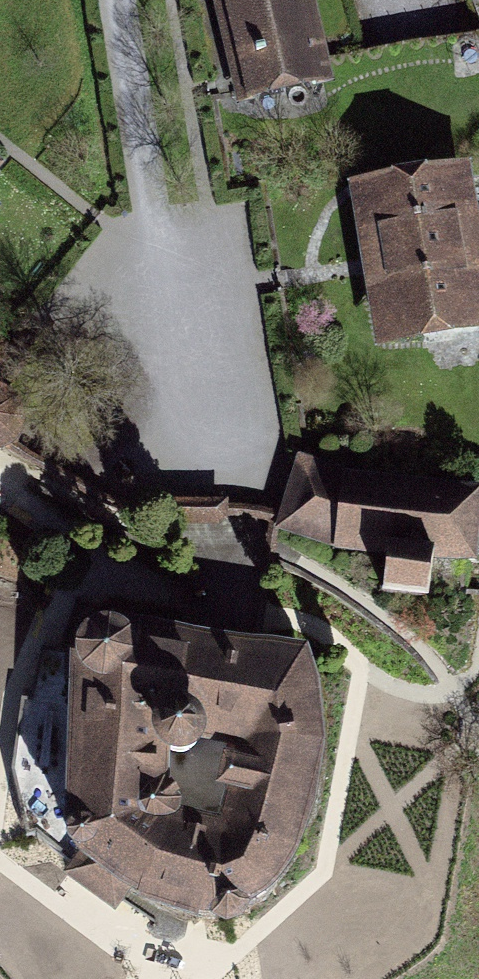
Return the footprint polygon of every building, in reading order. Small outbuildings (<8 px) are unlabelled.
[(240,104),(338,79),(333,56),(318,0),(213,0),(240,104)] [(11,164),(0,156),(0,178),(11,164)] [(378,351),(478,334),(478,203),(472,164),(350,184),(378,351)] [(277,531),(336,553),(390,559),(386,599),(432,606),(437,565),(478,568),(478,491),(346,475),(293,460),(281,512),(278,524),(277,531)] [(229,505),(229,519),(278,524),(281,512),(229,505)] [(101,629),(91,633),(83,639),(78,648),(75,658),(65,846),(67,853),(71,858),(75,862),(64,879),(116,916),(127,902),(138,910),(200,930),(211,927),(228,937),(244,931),(254,915),(276,900),(301,863),(319,813),(328,754),(322,695),(311,657),(111,629),(101,629)] [(38,833),(71,858),(67,853),(65,846),(75,658),(67,654),(57,650),(42,648),(28,698),(22,698),(13,771),(29,833),(38,833)]
